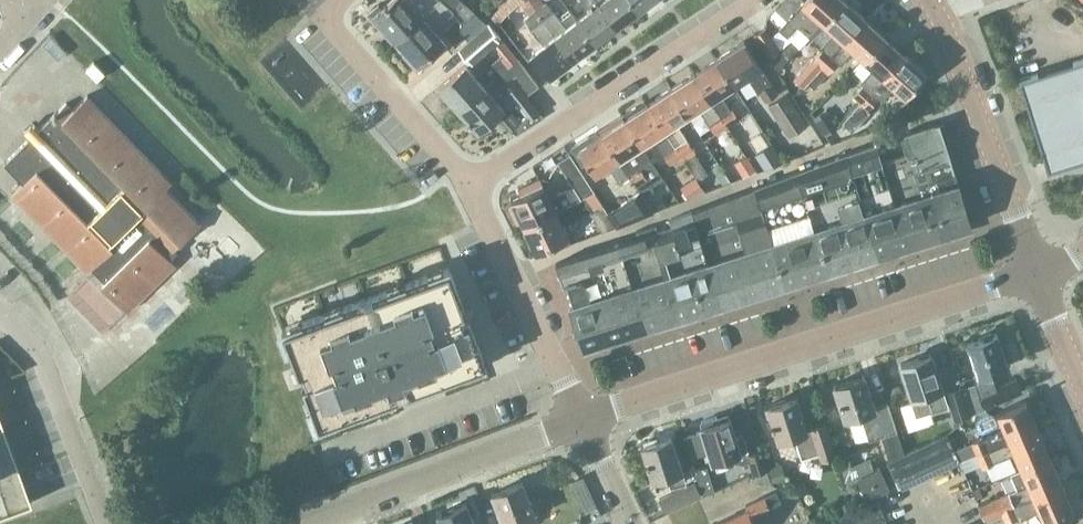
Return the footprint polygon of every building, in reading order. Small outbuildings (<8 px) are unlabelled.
[(381,5),(378,1),(367,11),(383,29),(386,26),(396,37),(437,0),(386,0),(381,5)] [(396,37),(407,49),(404,52),(418,68),(432,56),(429,52),(444,39),(433,26),(452,9),(451,7),(457,0),(437,0),(396,37)] [(491,15),(497,22),(521,0),(507,0),(491,15)] [(535,9),(529,0),(523,0),(518,3),(527,15),(524,17),(543,42),(532,51),(550,75),(550,74),(553,77),(566,68),(563,64),(572,58),(535,9)] [(536,8),(535,9),(572,58),(581,51),(584,55),(597,45),(594,41),(576,18),(568,7),(558,15),(547,0),(544,2),(536,8)] [(597,0),(583,0),(589,8),(576,18),(594,41),(616,25),(597,0)] [(616,25),(638,8),(631,0),(597,0),(616,25)] [(641,12),(653,2),(652,0),(631,0),(641,12)] [(753,33),(767,55),(768,55),(777,69),(776,70),(777,71),(788,59),(801,45),(810,34),(823,20),(841,0),(781,0),(774,8),(768,15),(779,25),(776,28),(777,28),(785,35),(786,36),(787,35),(789,38),(778,48),(776,45),(771,36),(764,25),(753,33)] [(813,57),(820,64),(864,16),(846,0),(841,0),(823,20),(834,30),(821,44),(823,46),(814,56),(813,57)] [(457,48),(487,22),(474,11),(446,35),(457,46),(455,47),(457,48)] [(864,16),(820,64),(828,71),(838,60),(841,62),(853,48),(863,57),(887,31),(876,21),(873,24),(864,16)] [(887,31),(863,57),(873,66),(861,79),(864,82),(853,94),(861,101),(904,53),(895,45),(898,42),(887,31)] [(743,39),(716,56),(733,83),(747,73),(757,89),(759,89),(765,99),(777,91),(743,39)] [(925,72),(904,53),(861,101),(867,107),(877,97),(880,100),(895,85),(904,94),(918,79),(921,82),(927,76),(924,73),(925,72)] [(504,66),(493,75),(502,85),(504,83),(530,116),(521,121),(510,110),(506,114),(501,119),(516,134),(517,134),(543,116),(525,93),(538,83),(518,56),(517,55),(504,66)] [(813,55),(793,77),(802,85),(806,79),(820,64),(813,57),(814,56),(813,55)] [(716,56),(693,71),(727,124),(738,117),(730,105),(729,106),(719,91),(733,83),(716,56)] [(1047,170),(1082,159),(1082,58),(1018,79),(1047,170)] [(85,68),(96,80),(104,72),(93,60),(85,68)] [(458,107),(484,84),(465,62),(439,85),(458,107)] [(820,64),(806,79),(814,86),(828,71),(820,64)] [(693,71),(670,86),(687,113),(698,106),(715,132),(727,124),(693,71)] [(484,84),(458,107),(477,128),(503,105),(494,95),(500,90),(490,79),(484,84)] [(683,159),(683,158),(694,152),(695,151),(676,120),(687,113),(670,86),(647,101),(681,154),(680,154),(683,159)] [(806,123),(788,92),(769,104),(787,135),(806,123)] [(10,194),(86,271),(90,267),(104,281),(101,285),(127,311),(176,264),(166,254),(200,221),(166,186),(172,180),(88,95),(63,119),(56,111),(38,128),(35,125),(31,129),(27,133),(30,136),(3,163),(22,182),(10,194)] [(635,105),(622,113),(644,147),(655,140),(669,162),(680,154),(681,154),(647,101),(637,108),(635,105)] [(813,117),(824,134),(837,126),(826,109),(813,117)] [(610,125),(600,132),(626,172),(635,185),(647,177),(639,166),(651,159),(644,147),(622,113),(608,122),(610,125)] [(906,153),(883,160),(882,161),(888,179),(950,159),(939,122),(901,134),(906,153)] [(588,134),(571,145),(581,162),(586,159),(594,173),(608,164),(617,178),(626,172),(600,132),(591,138),(588,134)] [(749,146),(764,168),(784,160),(766,134),(749,146)] [(882,161),(883,160),(877,142),(847,153),(863,204),(893,195),(888,179),(882,161)] [(708,172),(694,152),(683,158),(695,176),(697,179),(708,172)] [(520,193),(510,198),(514,206),(510,208),(516,221),(520,219),(522,222),(523,224),(555,209),(594,190),(569,153),(557,160),(572,184),(549,196),(540,177),(518,188),(520,193)] [(879,254),(863,204),(847,153),(797,172),(827,270),(879,254)] [(743,175),(754,169),(745,155),(735,162),(743,175)] [(971,226),(950,159),(888,179),(893,195),(909,245),(971,226)] [(797,172),(755,188),(785,283),(827,270),(797,172)] [(695,176),(681,185),(688,195),(690,194),(691,194),(691,195),(699,189),(700,188),(702,187),(697,179),(695,176)] [(785,283),(755,188),(692,212),(722,303),(785,283)] [(608,212),(616,225),(651,212),(639,192),(608,212)] [(909,245),(893,195),(863,204),(879,254),(909,245)] [(602,230),(616,225),(608,212),(603,205),(591,212),(602,230)] [(555,209),(523,224),(535,250),(545,245),(548,251),(571,241),(555,209)] [(671,220),(673,227),(651,234),(678,317),(722,303),(692,212),(671,220)] [(651,234),(618,244),(645,327),(678,317),(651,234)] [(645,327),(618,244),(557,263),(583,346),(645,327)] [(464,309),(448,266),(443,269),(445,274),(431,279),(429,274),(405,283),(407,288),(390,294),(388,289),(342,306),(344,312),(327,318),(325,312),(301,321),(303,327),(289,332),(287,327),(282,329),(284,333),(280,335),(285,348),(289,347),(298,371),(302,369),(306,379),(301,381),(310,405),(306,406),(311,420),(315,418),(317,424),(323,422),(321,416),(335,411),(337,416),(361,407),(359,402),(375,396),(377,401),(394,395),(393,394),(407,389),(408,390),(424,384),(422,379),(438,373),(440,378),(464,369),(462,364),(476,358),(478,364),(484,362),(468,319),(464,321),(462,315),(460,310),(464,309)] [(95,282),(71,305),(102,336),(126,313),(95,282)] [(975,382),(962,386),(969,409),(983,404),(984,406),(1021,390),(1015,377),(996,385),(991,370),(1007,365),(997,332),(967,341),(977,373),(973,375),(975,382)] [(946,403),(930,353),(900,362),(916,412),(946,403)] [(835,386),(833,387),(836,398),(839,397),(845,417),(861,412),(870,438),(880,434),(888,459),(898,454),(904,451),(887,399),(873,404),(863,373),(834,383),(835,386)] [(970,413),(969,409),(962,386),(961,385),(945,390),(953,418),(970,413)] [(835,454),(825,422),(806,428),(796,396),(768,405),(779,439),(794,434),(801,455),(818,450),(821,459),(835,454)] [(983,435),(971,441),(972,443),(977,453),(1037,427),(1025,399),(997,411),(1004,428),(984,436),(983,435)] [(717,416),(701,421),(702,425),(701,425),(712,459),(732,453),(734,459),(743,461),(750,459),(753,471),(754,473),(766,469),(767,469),(767,466),(761,448),(747,452),(746,449),(741,432),(735,434),(729,416),(718,420),(717,416)] [(29,503),(0,425),(0,513),(29,503)] [(1037,427),(977,453),(981,464),(982,466),(994,461),(994,460),(1014,451),(1021,467),(1049,455),(1037,427)] [(898,487),(958,459),(946,432),(904,451),(888,459),(886,460),(898,487)] [(685,479),(671,435),(641,444),(652,477),(667,472),(670,484),(685,479)] [(971,441),(954,449),(958,459),(959,461),(977,453),(972,443),(971,441)] [(977,453),(959,461),(963,471),(981,464),(977,453)] [(978,503),(983,516),(1000,509),(1061,483),(1049,455),(1021,467),(1011,472),(1017,487),(978,503)] [(781,465),(768,469),(772,482),(785,478),(781,465)] [(857,478),(866,496),(888,486),(879,467),(857,477),(857,478)] [(519,522),(536,516),(522,480),(491,492),(503,523),(520,523),(519,522)] [(659,498),(665,511),(701,495),(694,481),(659,498)] [(712,481),(699,485),(702,493),(715,489),(712,481)] [(1000,509),(1006,523),(1034,511),(1043,523),(1044,523),(1045,523),(1069,523),(1073,522),(1069,513),(1074,511),(1061,483),(1000,509)] [(765,495),(745,504),(747,508),(715,523),(716,523),(755,523),(751,514),(770,506),(779,502),(775,491),(765,495)] [(596,506),(590,494),(579,499),(585,511),(596,506)] [(888,522),(877,498),(850,511),(856,523),(889,523),(888,522)] [(466,501),(438,512),(442,523),(474,523),(466,501)] [(1006,523),(1000,509),(983,516),(987,523),(1007,523),(1006,523)] [(822,523),(856,523),(850,511),(822,523)]
